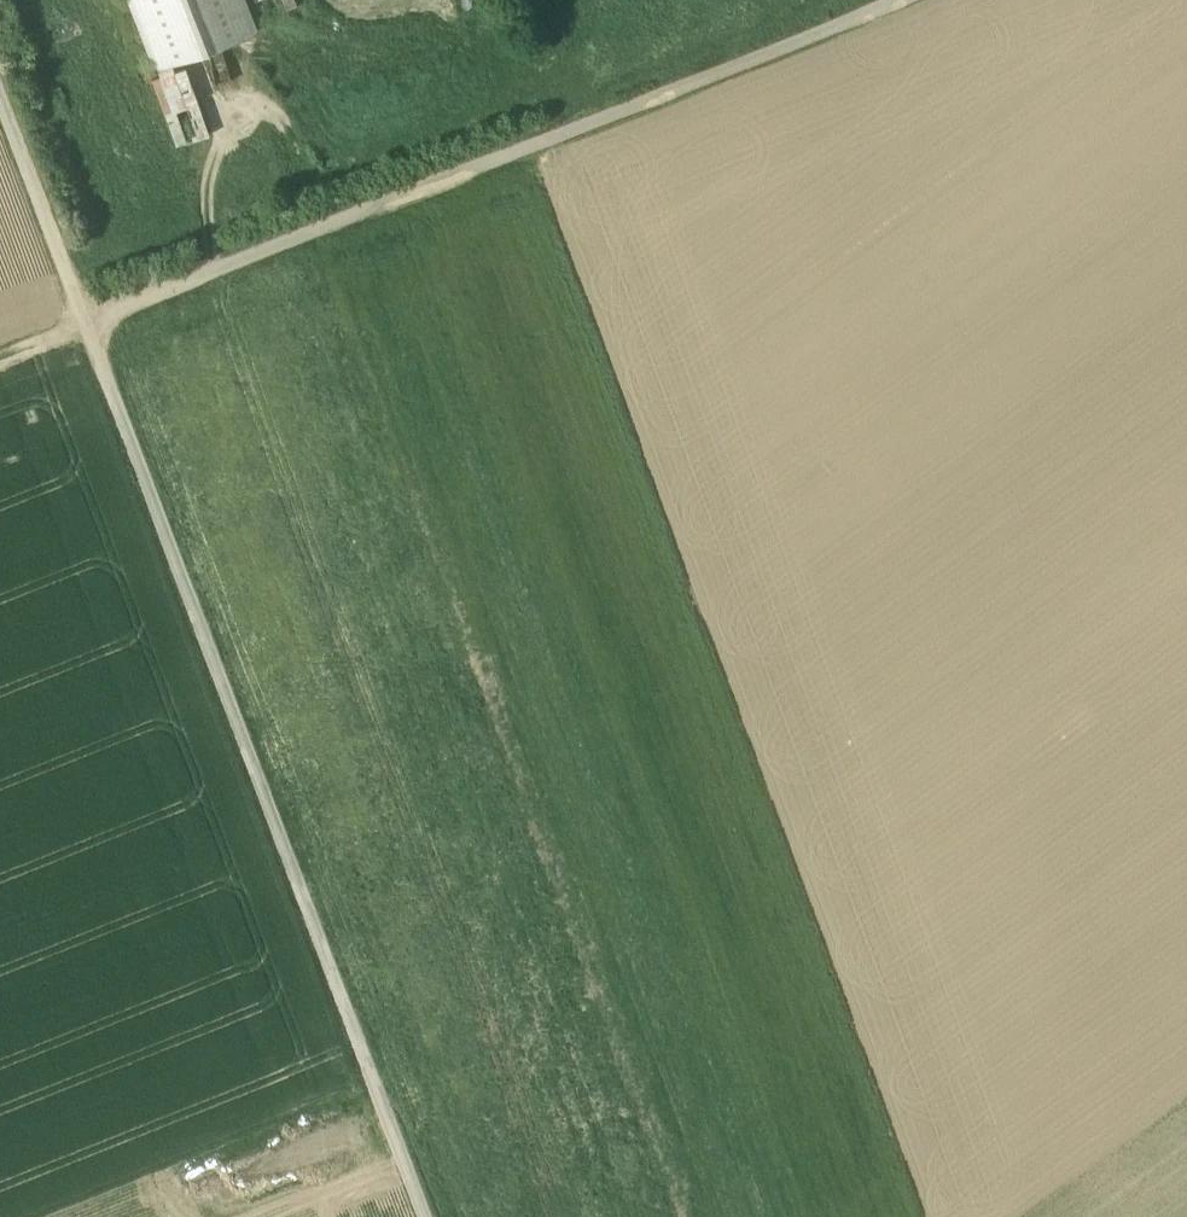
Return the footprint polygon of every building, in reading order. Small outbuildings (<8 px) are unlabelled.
[(155,65),(255,27),(244,0),(130,0),(155,65)]
